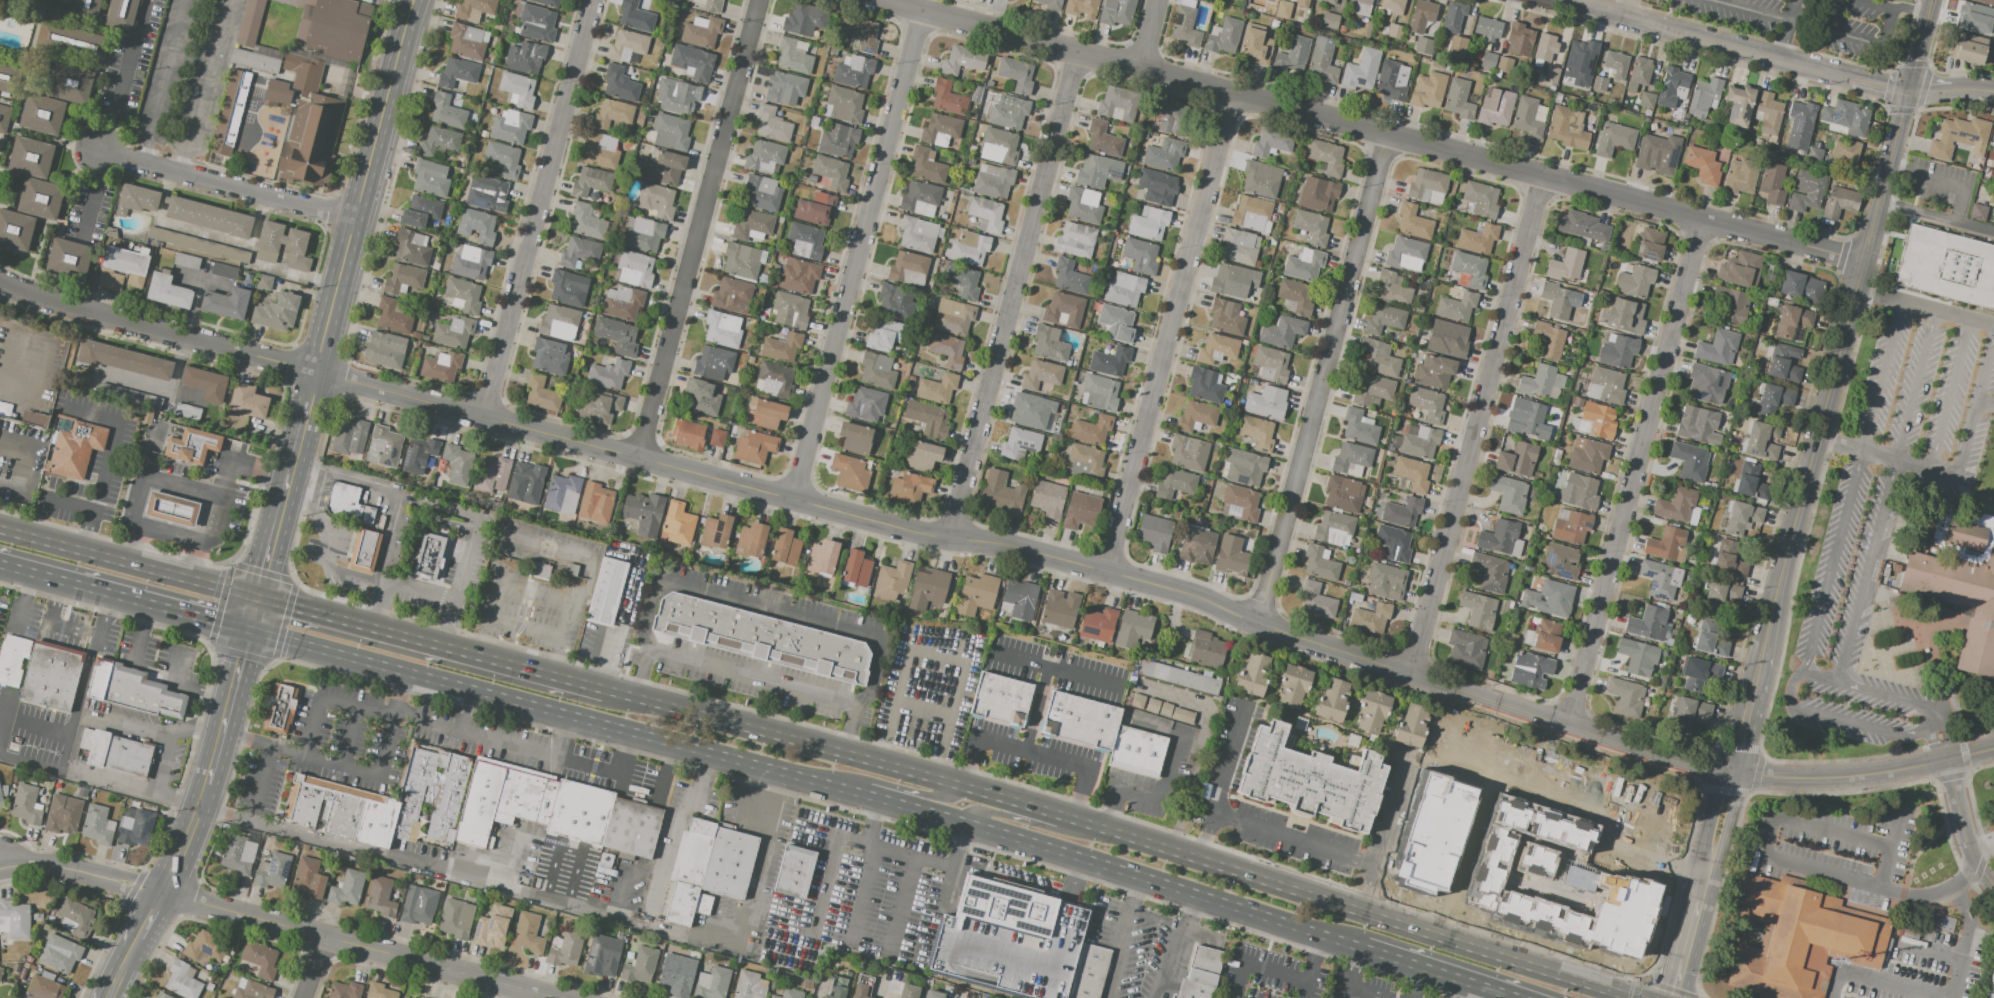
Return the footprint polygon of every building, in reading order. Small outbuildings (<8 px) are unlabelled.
[(69,14),(73,0),(101,0),(95,21),(69,14)] [(105,24),(111,0),(139,0),(131,31),(105,24)] [(235,42),(246,0),(266,0),(253,47),(235,42)] [(304,8),(270,0),(351,0),(373,6),(357,64),(302,49),(304,43),(295,41),(304,8)] [(463,6),(464,0),(499,0),(495,17),(481,14),(480,19),(479,25),(455,19),(458,4),(463,6)] [(619,7),(621,0),(644,0),(647,1),(644,11),(656,14),(653,27),(648,32),(618,24),(622,8),(619,7)] [(704,9),(706,0),(724,0),(720,13),(704,9)] [(1040,2),(1030,0),(1062,0),(1059,12),(1039,7),(1040,2)] [(1063,13),(1066,0),(1079,0),(1100,0),(1095,18),(1079,13),(1078,17),(1063,13)] [(1097,22),(1104,0),(1137,0),(1129,26),(1113,22),(1112,26),(1097,22)] [(1274,15),(1278,0),(1282,0),(1292,3),(1289,18),(1274,15)] [(1296,6),(1298,0),(1309,0),(1306,9),(1296,6)] [(1355,1),(1352,13),(1367,16),(1371,0),(1351,0),(1355,1)] [(1378,10),(1381,0),(1405,0),(1401,16),(1378,10)] [(1424,1),(1424,0),(1429,0),(1429,2),(1439,5),(1434,23),(1426,21),(1423,35),(1407,31),(1416,0),(1420,0),(1424,1)] [(1447,1),(1467,6),(1465,15),(1462,14),(1457,33),(1440,29),(1447,1)] [(794,2),(828,11),(824,29),(814,26),(811,38),(781,31),(785,16),(787,17),(788,12),(791,13),(794,2)] [(524,3),(556,12),(552,27),(556,28),(552,42),(519,34),(522,23),(519,22),(524,3)] [(1244,3),(1255,6),(1254,12),(1243,9),(1244,3)] [(1177,4),(1196,9),(1191,29),(1203,32),(1199,48),(1184,45),(1184,41),(1168,37),(1177,4)] [(1966,4),(1993,11),(1988,29),(1962,23),(1966,4)] [(1324,11),(1339,15),(1335,30),(1320,25),(1324,11)] [(844,14),(878,23),(874,39),(878,40),(874,55),(858,50),(861,39),(839,33),(844,14)] [(685,22),(693,24),(695,16),(707,19),(708,16),(725,20),(721,34),(716,33),(712,49),(680,41),(685,22)] [(1225,16),(1243,21),(1234,54),(1218,50),(1217,53),(1202,49),(1207,33),(1219,37),(1225,16)] [(1478,16),(1503,23),(1499,39),(1494,38),(1493,43),(1483,41),(1484,36),(1474,33),(1478,16)] [(479,25),(480,19),(493,22),(492,28),(479,25)] [(111,38),(104,63),(37,44),(44,20),(111,38)] [(1511,21),(1524,24),(1523,28),(1536,31),(1529,58),(1507,52),(1509,42),(1506,41),(1511,21)] [(453,23),(485,31),(482,43),(487,44),(482,62),(449,53),(453,38),(449,37),(453,23)] [(1390,23),(1404,27),(1401,41),(1387,37),(1390,23)] [(1245,26),(1264,31),(1263,37),(1273,39),(1266,66),(1251,62),(1252,56),(1238,53),(1245,26)] [(617,28),(650,36),(645,55),(630,51),(627,62),(606,57),(609,43),(613,44),(617,28)] [(1980,67),(1953,60),(1957,48),(1954,47),(1956,39),(1959,40),(1961,32),(1988,40),(1980,67)] [(1540,33),(1556,37),(1555,42),(1560,43),(1557,54),(1552,53),(1550,63),(1534,59),(1540,33)] [(1293,34),(1312,39),(1303,72),(1286,68),(1285,71),(1271,67),(1276,51),(1287,54),(1293,34)] [(781,35),(797,40),(794,51),(815,57),(810,75),(777,66),(781,50),(777,49),(781,35)] [(1317,35),(1335,40),(1328,65),(1340,68),(1335,85),(1322,81),(1323,77),(1307,73),(1317,35)] [(1452,35),(1468,40),(1462,62),(1446,58),(1452,35)] [(1417,36),(1433,41),(1429,55),(1413,51),(1417,36)] [(509,44),(519,47),(521,41),(532,44),(533,42),(548,46),(544,60),(540,60),(536,75),(503,67),(509,44)] [(1572,41),(1588,45),(1581,70),(1565,66),(1572,41)] [(679,44),(711,54),(707,69),(711,70),(707,84),(691,80),(692,76),(683,74),(685,66),(673,63),(679,44)] [(952,44),(988,54),(983,73),(959,66),(956,78),(940,73),(944,59),(948,60),(952,44)] [(1362,46),(1381,51),(1371,91),(1354,86),(1354,89),(1338,85),(1344,62),(1357,65),(1362,46)] [(233,47),(281,60),(277,74),(229,62),(233,47)] [(1484,51),(1497,54),(1493,70),(1480,66),(1484,51)] [(1607,51),(1629,57),(1622,82),(1612,79),(1614,70),(1603,67),(1607,51)] [(286,53),(306,58),(305,62),(309,63),(311,58),(325,61),(316,94),(346,102),(331,155),(334,156),(327,184),(324,183),(322,188),(281,177),(283,172),(276,170),(293,107),(296,108),(301,90),(292,88),(296,72),(282,69),(286,53)] [(836,62),(848,65),(851,54),(877,61),(873,75),(869,74),(865,89),(832,81),(836,62)] [(1001,56),(1034,66),(1029,81),(1033,83),(1029,97),(1013,92),(1016,80),(996,75),(1001,56)] [(1499,56),(1513,59),(1510,73),(1495,70),(1499,56)] [(1635,57),(1652,61),(1651,65),(1652,65),(1647,86),(1628,82),(1635,57)] [(448,58),(481,66),(477,85),(456,80),(453,91),(437,87),(440,73),(444,74),(448,58)] [(1384,58),(1401,63),(1401,66),(1409,68),(1405,87),(1408,87),(1404,103),(1391,100),(1392,95),(1375,91),(1384,58)] [(95,72),(86,105),(48,94),(56,61),(95,72)] [(607,62),(624,67),(622,75),(629,76),(628,81),(641,84),(636,102),(604,94),(608,77),(604,76),(607,62)] [(14,93),(0,89),(0,63),(21,69),(14,93)] [(1666,64),(1678,68),(1677,71),(1691,75),(1684,100),(1676,98),(1673,110),(1655,105),(1666,64)] [(1547,66),(1560,69),(1556,84),(1544,81),(1547,66)] [(252,74),(227,166),(206,161),(218,116),(221,117),(224,106),(221,105),(231,69),(252,74)] [(775,70),(809,79),(804,98),(792,94),(789,106),(764,100),(768,85),(771,86),(775,70)] [(1429,70),(1447,75),(1439,108),(1424,104),(1423,108),(1407,104),(1410,90),(1414,91),(1418,74),(1428,77),(1429,70)] [(502,71),(535,80),(531,96),(534,97),(530,112),(515,108),(516,103),(508,101),(510,93),(498,90),(502,71)] [(1583,73),(1592,75),(1588,91),(1582,90),(1579,89),(1583,73)] [(936,76),(951,80),(948,91),(969,97),(964,115),(931,105),(935,91),(932,91),(936,76)] [(1595,76),(1608,79),(1605,91),(1592,88),(1595,76)] [(1451,77),(1470,81),(1464,102),(1476,105),(1472,121),(1458,117),(1458,114),(1442,110),(1451,77)] [(1695,80),(1708,83),(1710,77),(1723,81),(1718,101),(1710,99),(1706,117),(1703,117),(1702,120),(1695,119),(1696,116),(1686,113),(1695,80)] [(269,78),(291,84),(289,90),(293,91),(289,105),(263,98),(269,78)] [(664,89),(667,90),(669,81),(676,83),(677,81),(702,88),(698,102),(694,101),(691,116),(659,108),(664,89)] [(1099,99),(1103,100),(1107,85),(1139,93),(1132,124),(1119,121),(1122,109),(1113,107),(1110,118),(1095,114),(1099,99)] [(830,86),(863,94),(859,109),(863,110),(859,124),(829,116),(832,105),(825,104),(830,86)] [(1727,86),(1741,90),(1742,86),(1756,90),(1745,129),(1725,124),(1732,101),(1723,99),(1727,86)] [(1516,94),(1508,126),(1492,122),(1490,127),(1476,123),(1483,96),(1489,98),(1491,88),(1516,94)] [(1760,90),(1773,93),(1771,100),(1784,103),(1775,136),(1758,131),(1761,119),(1763,119),(1765,114),(1754,111),(1760,90)] [(436,91),(452,96),(449,108),(469,113),(464,130),(431,121),(435,107),(432,106),(436,91)] [(1642,92),(1656,95),(1652,108),(1639,105),(1642,92)] [(67,103),(58,136),(19,125),(28,93),(67,103)] [(1554,102),(1556,93),(1562,95),(1560,103),(1554,102)] [(991,105),(997,106),(1000,94),(1032,102),(1028,117),(1023,116),(1020,130),(987,122),(991,105)] [(1519,95),(1538,100),(1533,120),(1547,123),(1543,140),(1526,136),(1527,132),(1511,128),(1519,95)] [(594,112),(599,113),(602,98),(635,106),(631,124),(615,121),(612,132),(590,126),(594,112)] [(1156,98),(1189,106),(1187,116),(1191,117),(1186,137),(1158,130),(1160,120),(1151,117),(1156,98)] [(1834,98),(1856,103),(1857,109),(1851,112),(1847,127),(1828,122),(1832,110),(1834,98)] [(1792,101),(1806,105),(1807,101),(1818,105),(1805,152),(1786,146),(1794,117),(1788,115),(1792,101)] [(760,103),(776,107),(774,116),(782,118),(781,120),(793,123),(788,142),(756,133),(760,117),(756,116),(760,103)] [(1555,104),(1584,112),(1581,124),(1583,125),(1581,131),(1591,133),(1586,151),(1561,144),(1561,141),(1546,137),(1555,104)] [(5,134),(0,133),(0,105),(12,108),(5,134)] [(1821,107),(1832,110),(1828,122),(1818,119),(1821,107)] [(1872,111),(1864,138),(1845,132),(1847,127),(1851,112),(1857,109),(1860,107),(1872,111)] [(494,115),(504,117),(506,109),(533,116),(529,130),(525,129),(521,145),(488,136),(494,115)] [(656,112),(690,122),(686,136),(690,137),(686,153),(652,144),(653,141),(644,138),(646,129),(651,131),(656,112)] [(931,113),(963,121),(959,139),(949,137),(947,148),(920,142),(923,127),(927,128),(931,113)] [(1091,117),(1107,121),(1104,134),(1124,139),(1119,158),(1087,150),(1091,132),(1088,131),(1091,117)] [(1926,157),(1931,140),(1938,142),(1944,120),(1952,122),(1953,118),(1969,123),(1971,118),(1991,123),(1984,151),(1954,143),(1949,163),(1926,157)] [(1603,121),(1637,130),(1632,150),(1613,145),(1609,159),(1594,155),(1598,138),(1599,138),(1603,121)] [(822,130),(828,132),(831,122),(860,129),(856,145),(853,144),(850,158),(817,150),(822,130)] [(1262,125),(1296,133),(1291,153),(1275,149),(1274,154),(1267,153),(1266,158),(1250,154),(1253,140),(1258,141),(1262,125)] [(430,126),(462,134),(458,153),(440,148),(437,159),(419,155),(422,141),(426,142),(430,126)] [(985,126),(1018,134),(1014,151),(1018,152),(1014,167),(979,158),(983,145),(981,144),(985,126)] [(1143,129),(1149,131),(1146,139),(1140,137),(1143,129)] [(587,130),(618,138),(615,150),(619,151),(615,169),(583,161),(587,145),(583,144),(587,130)] [(1643,134),(1665,139),(1667,134),(1682,138),(1672,177),(1634,167),(1643,134)] [(16,135),(55,146),(46,179),(7,169),(16,135)] [(1146,145),(1159,148),(1162,137),(1186,143),(1182,158),(1178,157),(1174,172),(1141,164),(1146,145)] [(754,138),(787,147),(783,165),(774,163),(771,174),(743,167),(746,153),(750,154),(754,138)] [(1311,139),(1344,148),(1339,163),(1343,164),(1339,178),(1322,174),(1326,162),(1306,156),(1311,139)] [(1848,139),(1862,143),(1856,165),(1843,162),(1844,159),(1832,156),(1836,140),(1847,143),(1848,139)] [(488,140),(521,149),(517,165),(520,166),(516,180),(501,176),(504,164),(483,158),(488,140)] [(914,143),(931,148),(930,150),(927,159),(948,165),(943,183),(910,174),(914,159),(910,158),(914,143)] [(1688,145),(1714,152),(1712,161),(1720,163),(1718,171),(1721,172),(1717,188),(1702,184),(1703,180),(1695,177),(1697,169),(1682,165),(1688,145)] [(1809,147),(1824,151),(1821,163),(1806,159),(1809,147)] [(649,160),(656,162),(659,150),(688,157),(685,171),(682,170),(678,187),(644,178),(649,160)] [(1078,168),(1081,169),(1086,153),(1124,163),(1119,181),(1105,178),(1102,189),(1074,182),(1078,168)] [(815,154),(848,163),(844,178),(848,179),(844,194),(828,190),(831,178),(811,173),(815,154)] [(418,159),(448,167),(445,178),(451,180),(446,199),(413,190),(418,173),(414,172),(418,159)] [(1246,159),(1283,168),(1275,199),(1242,190),(1246,174),(1242,173),(1246,159)] [(1741,159),(1759,163),(1752,194),(1739,191),(1738,196),(1722,192),(1730,159),(1740,161),(1741,159)] [(980,162),(1016,171),(1012,186),(1009,185),(1005,200),(972,191),(977,171),(978,171),(980,162)] [(1765,162),(1786,167),(1779,190),(1786,192),(1782,207),(1765,203),(1767,195),(1757,192),(1765,162)] [(581,165),(614,174),(609,192),(588,187),(585,199),(569,195),(573,180),(577,181),(581,165)] [(1141,167),(1174,176),(1169,192),(1173,193),(1169,207),(1153,202),(1156,191),(1136,185),(1141,167)] [(1409,182),(1413,183),(1417,167),(1449,175),(1445,194),(1430,191),(1427,202),(1405,197),(1409,182)] [(1797,168),(1827,176),(1819,210),(1805,206),(1803,213),(1786,209),(1790,192),(1805,196),(1806,193),(1792,189),(1797,168)] [(749,173),(778,181),(776,186),(784,189),(777,213),(742,203),(746,188),(745,188),(749,173)] [(810,175),(817,177),(815,184),(808,182),(810,175)] [(1305,175),(1341,184),(1338,198),(1334,197),(1330,212),(1297,204),(1305,175)] [(26,176),(65,186),(55,220),(17,210),(26,176)] [(469,184),(471,185),(473,176),(492,181),(493,178),(508,183),(505,196),(501,195),(497,211),(464,202),(469,184)] [(909,179),(942,187),(937,206),(936,206),(932,217),(898,208),(902,194),(905,195),(909,179)] [(1467,180),(1499,189),(1495,206),(1498,207),(1495,220),(1473,214),(1476,202),(1462,198),(1467,180)] [(644,181),(675,190),(671,206),(675,207),(671,221),(656,217),(658,211),(652,209),(651,211),(636,207),(644,181)] [(161,193),(160,195),(169,198),(170,195),(254,217),(248,240),(228,235),(228,233),(165,216),(168,203),(158,201),(156,212),(141,208),(140,212),(128,209),(126,218),(114,215),(123,183),(161,193)] [(1070,185),(1100,193),(1096,205),(1103,207),(1098,225),(1066,216),(1070,201),(1066,200),(1070,185)] [(1830,185),(1860,193),(1856,210),(1840,206),(1836,221),(1821,217),(1830,185)] [(798,198),(811,202),(814,191),(837,197),(834,211),(831,210),(830,214),(828,213),(826,221),(824,220),(823,225),(793,217),(798,198)] [(412,194),(445,202),(440,221),(426,218),(423,230),(399,224),(403,208),(408,210),(412,194)] [(1232,209),(1237,210),(1241,194),(1274,203),(1269,222),(1271,222),(1269,233),(1268,232),(1267,236),(1260,234),(1260,232),(1228,224),(1232,209)] [(971,196),(1003,204),(999,220),(1003,221),(999,236),(978,230),(981,218),(966,214),(971,196)] [(574,200),(591,204),(588,216),(608,221),(603,240),(571,232),(575,216),(571,215),(574,200)] [(1400,200),(1417,205),(1414,216),(1434,221),(1429,241),(1396,232),(1400,215),(1396,214),(1400,200)] [(1973,204),(1988,209),(1985,221),(1969,216),(1973,204)] [(1131,214),(1140,216),(1143,205),(1148,207),(1171,212),(1167,227),(1164,226),(1160,241),(1127,233),(1131,214)] [(27,251),(0,244),(0,208),(36,217),(27,251)] [(464,208),(497,217),(493,233),(496,234),(492,248),(476,243),(480,232),(472,230),(470,237),(456,234),(464,208)] [(742,208),(775,217),(770,237),(749,231),(747,242),(730,238),(734,223),(738,224),(742,208)] [(1296,208),(1328,218),(1324,233),(1328,234),(1324,249),(1308,244),(1312,232),(1291,226),(1296,208)] [(1561,214),(1566,216),(1568,209),(1586,214),(1585,215),(1599,218),(1597,223),(1611,226),(1607,244),(1556,231),(1561,214)] [(1279,214),(1277,222),(1271,221),(1272,213),(1279,214)] [(903,214),(918,218),(917,219),(939,225),(939,227),(945,228),(942,239),(936,238),(932,254),(898,246),(902,230),(899,229),(903,214)] [(628,227),(626,227),(629,217),(634,219),(635,216),(666,224),(662,239),(659,238),(655,254),(623,246),(628,227)] [(265,220),(284,225),(282,235),(286,237),(289,227),(309,232),(303,257),(312,259),(308,272),(287,267),(291,252),(284,250),(285,245),(279,243),(274,263),(256,259),(259,248),(258,248),(265,220)] [(1057,236),(1061,237),(1065,221),(1097,229),(1089,260),(1053,250),(1057,236)] [(1478,221),(1500,226),(1496,241),(1492,240),(1489,255),(1456,247),(1460,228),(1475,232),(1478,221)] [(791,222),(824,231),(819,247),(823,247),(819,262),(790,254),(794,241),(787,240),(791,222)] [(106,226),(116,229),(116,231),(116,234),(117,236),(117,238),(104,235),(106,226)] [(150,226),(251,252),(248,263),(147,237),(150,226)] [(1224,226),(1256,235),(1261,237),(1253,266),(1221,258),(1226,241),(1220,240),(1224,226)] [(1642,226),(1666,232),(1663,246),(1665,246),(1661,263),(1635,257),(1642,226)] [(1910,226),(1993,248),(1993,309),(1895,282),(1910,226)] [(400,227),(416,232),(416,234),(425,237),(422,247),(433,250),(428,268),(395,259),(399,243),(396,242),(400,227)] [(953,239),(959,241),(962,230),(992,238),(989,252),(984,251),(980,266),(948,258),(953,239)] [(1387,249),(1391,250),(1395,235),(1428,244),(1420,273),(1398,266),(1397,269),(1383,265),(1387,249)] [(561,250),(565,251),(569,236),(603,245),(598,264),(576,258),(576,260),(581,261),(579,269),(574,267),(573,269),(557,265),(561,250)] [(53,237),(98,249),(95,262),(88,260),(82,283),(44,273),(53,237)] [(1126,237),(1158,245),(1154,261),(1159,262),(1155,277),(1131,271),(1134,259),(1121,255),(1126,237)] [(727,240),(763,250),(755,281),(722,272),(726,256),(723,255),(727,240)] [(107,245),(140,253),(141,247),(148,249),(146,255),(149,256),(140,288),(125,285),(129,272),(102,264),(107,245)] [(456,254),(461,255),(464,245),(494,253),(491,267),(487,266),(483,281),(450,273),(456,254)] [(1550,258),(1562,262),(1566,246),(1586,252),(1578,281),(1561,277),(1560,280),(1545,276),(1550,258)] [(1282,274),(1286,256),(1297,258),(1299,253),(1301,253),(1303,247),(1326,253),(1323,267),(1319,266),(1315,282),(1282,274)] [(621,249),(654,258),(649,273),(652,274),(648,290),(613,280),(621,249)] [(898,250),(930,258),(922,288),(887,279),(890,265),(894,266),(898,250)] [(1720,262),(1733,266),(1738,250),(1762,257),(1753,288),(1716,278),(1720,262)] [(1454,251),(1487,259),(1483,275),(1487,276),(1483,291),(1457,284),(1460,272),(1450,269),(1454,251)] [(176,252),(201,258),(198,269),(173,262),(176,252)] [(1058,255),(1075,259),(1072,271),(1092,276),(1087,295),(1086,296),(1062,289),(1062,288),(1054,286),(1058,271),(1054,270),(1058,255)] [(783,264),(791,266),(793,258),(822,266),(818,280),(815,279),(810,295),(777,286),(783,264)] [(1122,259),(1130,261),(1128,269),(1120,267),(1122,259)] [(213,261),(239,268),(236,280),(210,274),(213,261)] [(1219,262),(1252,270),(1248,289),(1233,285),(1230,296),(1208,291),(1212,277),(1215,278),(1219,262)] [(393,263),(425,270),(421,289),(401,285),(398,296),(382,292),(385,277),(389,278),(393,263)] [(948,263),(979,272),(975,287),(980,288),(975,302),(959,297),(962,286),(943,280),(948,263)] [(1633,264),(1657,270),(1653,285),(1649,284),(1645,298),(1615,291),(1620,272),(1631,274),(1633,264)] [(101,267),(114,270),(113,273),(124,276),(120,291),(97,285),(101,267)] [(153,271),(161,273),(162,268),(170,270),(169,275),(171,276),(169,284),(194,290),(189,309),(146,298),(153,271)] [(553,268),(569,272),(567,283),(587,288),(582,307),(549,299),(553,283),(550,282),(553,268)] [(1380,268),(1397,273),(1396,275),(1402,277),(1400,285),(1414,289),(1409,308),(1375,298),(1380,282),(1377,281),(1380,268)] [(1784,270),(1804,275),(1799,295),(1798,298),(1778,292),(1784,270)] [(1108,281),(1112,282),(1115,271),(1147,279),(1144,293),(1139,292),(1135,308),(1103,300),(1108,281)] [(273,277),(269,290),(256,287),(259,274),(273,277)] [(1804,275),(1826,281),(1820,305),(1803,301),(1804,297),(1799,295),(1804,275)] [(721,276),(754,284),(749,303),(739,300),(736,313),(710,306),(714,291),(717,292),(721,276)] [(449,277),(482,286),(478,301),(482,302),(478,318),(461,313),(464,302),(443,296),(449,277)] [(1281,278),(1313,286),(1309,302),(1313,303),(1309,318),(1294,314),(1298,302),(1276,296),(1281,278)] [(1543,279),(1559,284),(1558,287),(1581,294),(1577,308),(1570,306),(1565,322),(1546,316),(1550,300),(1538,297),(1543,279)] [(882,282),(914,290),(912,296),(911,296),(909,301),(914,302),(909,322),(878,313),(882,296),(878,295),(882,282)] [(601,313),(634,321),(638,305),(642,307),(646,293),(617,285),(616,291),(608,289),(601,313)] [(1714,285),(1751,295),(1742,326),(1719,319),(1724,304),(1710,300),(1714,285)] [(250,291),(242,320),(200,309),(205,290),(228,296),(231,286),(250,291)] [(777,290),(809,298),(805,314),(809,315),(805,330),(773,321),(776,310),(772,309),(777,290)] [(1045,306),(1048,307),(1053,290),(1086,299),(1077,330),(1065,326),(1068,314),(1060,312),(1057,324),(1041,320),(1045,306)] [(1463,290),(1478,295),(1474,310),(1471,310),(1467,324),(1434,315),(1439,296),(1460,302),(1463,290)] [(1598,291),(1610,294),(1609,300),(1596,297),(1598,291)] [(287,328),(292,329),(300,297),(279,292),(276,304),(270,303),(287,328)] [(381,296),(398,300),(394,312),(414,318),(409,336),(377,327),(382,309),(377,308),(381,296)] [(1214,297),(1240,304),(1237,316),(1247,318),(1242,337),(1208,328),(1212,312),(1210,312),(1214,297)] [(1614,297),(1644,305),(1640,319),(1645,321),(1641,335),(1606,326),(1607,322),(1606,321),(1610,305),(1611,305),(1614,297)] [(940,298),(978,308),(974,322),(969,321),(965,337),(932,328),(940,298)] [(270,303),(269,306),(264,305),(263,309),(255,307),(251,323),(286,332),(287,328),(270,303)] [(1102,303),(1135,312),(1130,329),(1134,330),(1130,344),(1106,338),(1110,325),(1097,322),(1102,303)] [(1367,319),(1370,320),(1375,303),(1407,311),(1402,330),(1382,325),(1379,338),(1363,334),(1367,319)] [(1782,303),(1816,312),(1813,327),(1797,323),(1792,340),(1773,335),(1782,303)] [(548,304),(581,312),(576,330),(581,331),(578,340),(574,339),(573,342),(537,332),(540,318),(544,319),(548,304)] [(708,309),(741,318),(738,330),(742,331),(737,350),(704,341),(709,325),(705,324),(708,309)] [(596,315),(628,323),(628,324),(636,326),(632,343),(637,344),(633,358),(611,352),(614,340),(591,334),(596,315)] [(1262,322),(1277,325),(1279,315),(1309,322),(1305,336),(1294,334),(1290,349),(1257,341),(1262,322)] [(437,323),(450,327),(452,318),(460,320),(461,317),(477,321),(473,336),(468,334),(464,350),(432,342),(437,323)] [(1530,336),(1544,340),(1539,356),(1558,361),(1566,331),(1549,327),(1550,321),(1535,317),(1530,336)] [(878,318),(907,325),(902,345),(894,343),(892,350),(889,349),(888,354),(866,348),(870,333),(874,334),(878,318)] [(1433,318),(1469,327),(1467,337),(1469,338),(1464,359),(1446,354),(1449,342),(1428,337),(1433,318)] [(1037,323),(1061,329),(1057,341),(1070,345),(1065,364),(1033,355),(1037,339),(1033,338),(1037,323)] [(1100,325),(1106,327),(1104,338),(1097,336),(1100,325)] [(1697,341),(1711,345),(1715,327),(1740,334),(1735,351),(1734,351),(1730,366),(1693,356),(1697,341)] [(372,330),(389,335),(385,347),(405,352),(400,371),(368,362),(372,346),(368,345),(372,330)] [(764,337),(777,340),(779,335),(786,337),(788,330),(804,335),(800,349),(797,348),(792,364),(759,355),(764,337)] [(931,331),(965,341),(960,356),(963,357),(959,373),(944,369),(947,356),(926,350),(931,331)] [(1208,332),(1240,340),(1236,359),(1222,355),(1220,362),(1214,360),(1212,366),(1196,362),(1200,347),(1203,348),(1208,332)] [(1615,334),(1640,340),(1636,356),(1631,355),(1628,369),(1597,362),(1602,342),(1613,344),(1615,334)] [(535,336),(565,344),(563,351),(570,353),(563,377),(531,368),(535,351),(532,350),(535,336)] [(1362,337),(1391,344),(1388,355),(1401,358),(1397,378),(1364,370),(1369,352),(1359,349),(1362,337)] [(82,338),(174,363),(168,382),(97,363),(96,367),(76,362),(82,338)] [(1774,342),(1802,349),(1799,359),(1789,356),(1787,365),(1802,368),(1799,383),(1765,375),(1770,355),(1771,356),(1774,342)] [(702,344),(735,352),(730,374),(723,372),(721,382),(692,374),(695,359),(699,360),(702,344)] [(1093,350),(1113,355),(1115,344),(1132,348),(1129,362),(1124,361),(1121,377),(1088,369),(1093,350)] [(1257,345),(1290,354),(1286,370),(1289,371),(1285,385),(1260,378),(1263,367),(1252,364),(1257,345)] [(425,357),(437,360),(439,352),(447,354),(448,350),(465,355),(461,369),(457,368),(452,384),(420,375),(425,357)] [(864,350),(893,358),(890,370),(897,372),(892,390),(859,381),(864,366),(860,365),(864,350)] [(1424,354),(1436,357),(1436,355),(1456,361),(1452,377),(1449,376),(1446,391),(1413,382),(1417,364),(1421,365),(1424,354)] [(748,355),(755,357),(753,364),(746,363),(748,355)] [(591,364),(605,367),(605,364),(613,366),(615,358),(631,362),(627,376),(623,375),(619,391),(587,383),(591,364)] [(1023,373),(1028,374),(1032,359),(1065,367),(1060,385),(1038,380),(1036,391),(1020,387),(1023,373)] [(761,360),(794,368),(790,384),(794,385),(791,398),(755,390),(758,379),(757,379),(761,360)] [(1077,361),(1076,368),(1066,366),(1068,360),(1071,361),(1071,360),(1077,361)] [(1691,362),(1730,373),(1721,404),(1708,400),(1707,403),(1686,398),(1692,379),(1687,378),(1691,362)] [(1538,363),(1557,368),(1555,373),(1565,376),(1562,389),(1551,386),(1548,397),(1532,393),(1531,396),(1516,392),(1520,375),(1533,379),(1538,363)] [(1192,364),(1218,372),(1218,374),(1222,376),(1219,384),(1225,385),(1219,404),(1187,394),(1191,380),(1188,379),(1192,364)] [(185,365),(228,377),(221,405),(201,400),(204,391),(179,384),(185,365)] [(1625,374),(1621,388),(1626,390),(1621,405),(1587,396),(1596,366),(1625,374)] [(530,372),(546,376),(542,388),(563,393),(558,412),(525,403),(529,387),(526,386),(530,372)] [(920,378),(940,383),(943,372),(959,376),(955,390),(951,389),(947,405),(915,397),(920,378)] [(1087,372),(1120,381),(1115,398),(1119,398),(1115,412),(1080,403),(1083,391),(1082,391),(1087,372)] [(1354,387),(1358,388),(1362,373),(1395,381),(1391,400),(1370,394),(1367,406),(1350,402),(1354,387)] [(687,376),(716,383),(714,393),(721,395),(716,416),(683,407),(686,392),(683,391),(687,376)] [(235,382),(255,387),(253,394),(269,398),(264,418),(228,408),(235,382)] [(163,399),(160,411),(98,395),(101,383),(163,399)] [(1763,383),(1797,393),(1793,408),(1778,404),(1773,420),(1755,415),(1759,401),(1758,401),(1763,383)] [(1248,391),(1261,395),(1263,384),(1288,391),(1284,405),(1280,403),(1276,418),(1244,409),(1248,391)] [(855,385),(887,393),(882,416),(878,415),(876,421),(843,412),(847,399),(851,401),(855,385)] [(1411,385),(1445,395),(1440,410),(1445,411),(1441,426),(1423,421),(1427,410),(1406,404),(1411,385)] [(574,416),(610,425),(614,411),(620,412),(624,397),(596,390),(593,402),(579,398),(574,416)] [(1019,391),(1043,398),(1042,399),(1048,401),(1045,411),(1052,413),(1047,431),(1046,431),(1045,433),(1039,431),(1040,429),(1030,427),(1030,429),(1025,427),(1026,425),(1014,422),(1018,407),(1015,406),(1019,391)] [(1571,396),(1584,399),(1582,407),(1569,404),(1571,396)] [(757,397),(788,405),(785,419),(778,418),(776,430),(746,423),(749,410),(753,411),(757,397)] [(1186,399),(1219,407),(1214,426),(1201,423),(1199,431),(1192,429),(1191,433),(1175,429),(1178,414),(1182,415),(1186,399)] [(1510,415),(1522,418),(1527,401),(1546,406),(1542,422),(1548,424),(1545,435),(1539,434),(1538,437),(1522,432),(1522,435),(1506,431),(1510,415)] [(1585,401),(1616,409),(1612,420),(1616,421),(1611,440),(1569,429),(1573,417),(1580,419),(1585,401)] [(10,418),(0,416),(0,402),(13,405),(10,418)] [(177,402),(202,409),(199,420),(174,414),(177,402)] [(917,402),(949,410),(945,426),(949,427),(945,442),(922,436),(925,423),(912,419),(917,402)] [(1684,404),(1720,414),(1715,431),(1712,430),(1711,432),(1721,435),(1718,447),(1675,435),(1684,404)] [(1346,406),(1363,410),(1362,412),(1374,415),(1371,425),(1380,427),(1375,446),(1343,437),(1347,422),(1342,420),(1346,406)] [(24,409),(49,415),(45,428),(20,422),(24,409)] [(1074,419),(1095,424),(1098,413),(1115,417),(1111,433),(1106,431),(1102,447),(1069,438),(1074,419)] [(1242,414),(1274,424),(1270,439),(1274,440),(1270,455),(1254,450),(1258,438),(1237,432),(1242,414)] [(340,418),(355,422),(356,418),(369,421),(367,428),(370,429),(362,459),(331,451),(340,418)] [(676,418),(705,426),(704,433),(705,434),(701,450),(678,444),(681,432),(673,430),(676,418)] [(841,419),(873,428),(869,443),(871,443),(867,456),(840,448),(843,438),(836,436),(841,419)] [(109,429),(103,453),(91,449),(83,481),(48,472),(59,429),(73,433),(76,420),(109,429)] [(1751,420),(1782,428),(1779,440),(1767,437),(1766,443),(1780,446),(1776,461),(1743,453),(1751,420)] [(731,423),(738,425),(735,433),(729,431),(731,423)] [(375,424),(388,427),(387,431),(403,435),(395,468),(377,464),(380,455),(368,452),(375,424)] [(1402,433),(1404,433),(1406,424),(1417,427),(1418,426),(1441,431),(1437,446),(1434,445),(1430,459),(1397,451),(1402,433)] [(1002,441),(1006,442),(1010,427),(1012,427),(1012,426),(1043,434),(1038,454),(1025,450),(1022,462),(999,456),(1002,441)] [(167,437),(162,457),(201,468),(206,450),(218,453),(221,442),(222,438),(183,427),(182,432),(179,441),(167,437)] [(713,428),(726,431),(722,448),(708,444),(713,428)] [(779,438),(775,453),(767,451),(763,466),(733,458),(739,435),(746,437),(748,429),(779,438)] [(447,430),(453,432),(450,442),(445,440),(447,430)] [(1173,433),(1211,443),(1203,473),(1169,464),(1173,448),(1169,447),(1173,433)] [(1575,436),(1611,445),(1606,462),(1601,461),(1597,475),(1567,467),(1575,436)] [(411,439),(426,443),(427,438),(442,442),(433,478),(403,470),(411,439)] [(912,440),(943,447),(940,463),(933,461),(930,473),(903,466),(906,453),(908,454),(912,440)] [(1341,440),(1374,449),(1369,468),(1363,466),(1360,478),(1330,470),(1334,455),(1337,456),(1341,440)] [(1498,451),(1511,455),(1516,440),(1538,446),(1529,478),(1493,468),(1498,451)] [(1673,440),(1706,449),(1701,465),(1706,466),(1701,483),(1678,477),(1683,460),(1669,457),(1673,440)] [(446,442),(460,446),(459,451),(476,455),(467,488),(448,483),(454,462),(442,459),(446,442)] [(1072,442),(1104,450),(1100,467),(1105,468),(1101,482),(1069,474),(1072,462),(1067,461),(1072,442)] [(1555,448),(1562,450),(1558,466),(1551,465),(1555,448)] [(1229,460),(1231,461),(1234,450),(1269,459),(1266,472),(1263,472),(1258,488),(1224,479),(1229,460)] [(833,452),(866,461),(864,469),(871,471),(865,493),(835,485),(838,470),(829,468),(833,452)] [(1396,455),(1429,464),(1425,479),(1429,480),(1425,495),(1408,490),(1411,478),(1391,473),(1396,455)] [(481,456),(497,460),(498,456),(512,460),(505,491),(492,488),(491,494),(473,489),(481,456)] [(516,461),(530,464),(529,469),(545,473),(537,505),(518,501),(523,481),(512,478),(516,461)] [(1743,461),(1759,465),(1755,482),(1770,486),(1767,501),(1734,493),(1739,473),(1740,473),(1743,461)] [(988,467),(1007,472),(1004,487),(1014,489),(1015,482),(1026,485),(1020,512),(980,502),(988,467)] [(1165,468),(1197,476),(1193,495),(1173,490),(1170,502),(1154,497),(1157,482),(1161,483),(1165,468)] [(893,476),(901,478),(902,471),(935,480),(931,495),(921,492),(917,506),(887,498),(893,476)] [(1492,473),(1529,483),(1520,516),(1496,510),(1501,493),(1488,490),(1492,473)] [(1568,473),(1598,481),(1594,496),(1599,497),(1594,512),(1556,502),(1560,487),(1564,488),(1568,473)] [(552,474),(568,478),(569,474),(583,478),(573,515),(543,507),(552,474)] [(1328,474),(1360,482),(1359,484),(1365,485),(1357,514),(1324,506),(1328,489),(1324,488),(1328,474)] [(1035,480),(1066,488),(1056,525),(1041,521),(1041,519),(1024,515),(1028,502),(1029,502),(1035,480)] [(371,526),(330,515),(325,509),(333,481),(361,488),(357,504),(375,509),(371,526)] [(586,481),(601,485),(601,488),(616,492),(607,525),(577,517),(586,481)] [(1227,483),(1260,493),(1255,508),(1259,509),(1255,523),(1239,519),(1239,517),(1226,513),(1229,504),(1222,502),(1227,483)] [(1656,498),(1670,501),(1674,485),(1699,492),(1690,524),(1652,513),(1656,498)] [(1071,490),(1103,499),(1095,527),(1077,523),(1075,531),(1061,527),(1071,490)] [(149,491),(166,495),(188,501),(199,504),(193,528),(182,525),(159,519),(143,515),(149,491)] [(625,494),(634,496),(634,493),(644,496),(644,497),(648,498),(649,493),(665,497),(655,539),(636,535),(638,525),(637,525),(638,520),(620,515),(625,494)] [(1408,496),(1424,500),(1421,514),(1417,513),(1413,528),(1380,520),(1385,501),(1405,506),(1408,496)] [(670,499),(685,503),(682,512),(698,516),(689,546),(667,540),(668,533),(661,531),(670,499)] [(1732,501),(1764,508),(1761,522),(1745,519),(1741,536),(1725,533),(1732,501)] [(1908,551),(1896,594),(1969,615),(1954,668),(1993,680),(1993,517),(1941,502),(1926,556),(1908,551)] [(1593,517),(1589,532),(1585,531),(1582,546),(1551,538),(1558,508),(1593,517)] [(1316,524),(1319,525),(1323,510),(1356,518),(1352,536),(1346,534),(1342,547),(1312,539),(1316,524)] [(706,517),(717,520),(719,513),(734,517),(725,549),(699,542),(706,517)] [(1173,521),(1165,555),(1151,552),(1152,545),(1136,541),(1142,514),(1173,521)] [(1479,530),(1492,534),(1496,518),(1520,524),(1517,540),(1514,539),(1510,555),(1475,546),(1479,530)] [(741,526),(748,528),(750,521),(769,526),(761,558),(734,551),(741,526)] [(1185,525),(1187,526),(1188,524),(1208,529),(1208,531),(1218,533),(1210,565),(1191,561),(1191,562),(1177,559),(1185,525)] [(1379,524),(1412,533),(1408,549),(1411,549),(1407,564),(1384,558),(1387,547),(1374,543),(1379,524)] [(1646,536),(1659,540),(1664,524),(1686,531),(1683,544),(1678,543),(1673,561),(1642,552),(1646,536)] [(778,527),(793,531),(791,537),(802,540),(795,565),(770,558),(778,527)] [(348,567),(372,573),(382,534),(358,528),(348,567)] [(452,541),(441,587),(412,579),(425,533),(452,541)] [(1223,533),(1243,538),(1241,545),(1248,547),(1246,552),(1251,554),(1245,578),(1236,575),(1237,573),(1226,570),(1225,572),(1213,569),(1223,533)] [(1721,538),(1738,542),(1734,560),(1749,563),(1745,578),(1711,570),(1716,549),(1718,550),(1721,538)] [(812,543),(820,545),(822,539),(840,543),(831,576),(805,569),(812,543)] [(1549,541),(1577,549),(1576,553),(1578,554),(1575,566),(1579,567),(1575,581),(1543,573),(1544,569),(1536,567),(1539,557),(1544,559),(1549,541)] [(1307,542),(1324,546),(1321,557),(1341,562),(1336,581),(1304,573),(1308,557),(1303,556),(1307,542)] [(849,548),(863,552),(861,558),(873,561),(865,587),(840,580),(849,548)] [(1473,551),(1510,561),(1506,576),(1507,577),(1502,595),(1478,588),(1482,572),(1468,568),(1473,551)] [(583,622),(611,629),(628,564),(601,557),(583,622)] [(1642,558),(1683,569),(1678,586),(1675,585),(1671,602),(1647,595),(1651,578),(1637,575),(1642,558)] [(880,565),(895,569),(897,559),(913,563),(904,596),(897,594),(895,602),(872,596),(880,565)] [(1372,561),(1409,571),(1400,602),(1367,593),(1370,581),(1366,580),(1372,561)] [(535,562),(551,566),(548,580),(532,576),(535,562)] [(568,562),(579,565),(576,577),(565,574),(568,562)] [(919,563),(951,573),(942,605),(928,600),(924,612),(906,606),(919,563)] [(967,570),(999,578),(990,610),(976,606),(972,618),(955,613),(967,570)] [(1008,578),(1016,580),(1016,582),(1023,583),(1023,582),(1040,586),(1030,623),(1009,617),(1011,612),(1000,609),(1008,578)] [(1304,578),(1320,582),(1318,594),(1338,599),(1334,619),(1301,611),(1306,594),(1300,592),(1304,578)] [(1543,578),(1575,587),(1571,602),(1558,599),(1554,614),(1535,609),(1543,578)] [(1709,580),(1743,588),(1739,604),(1723,600),(1719,617),(1702,613),(1709,580)] [(1049,588),(1063,592),(1062,598),(1065,599),(1067,591),(1072,593),(1072,592),(1077,593),(1077,594),(1081,595),(1071,630),(1040,622),(1049,588)] [(1461,591),(1497,600),(1493,615),(1494,615),(1490,632),(1466,625),(1470,609),(1457,605),(1461,591)] [(863,687),(871,654),(864,645),(670,592),(661,597),(657,614),(654,616),(650,629),(863,687)] [(1348,599),(1349,592),(1363,595),(1361,602),(1348,599)] [(1886,598),(1897,595),(1899,604),(1888,606),(1886,598)] [(1376,602),(1393,606),(1389,620),(1384,619),(1380,634),(1348,626),(1353,607),(1366,611),(1369,600),(1375,602),(1375,604),(1376,604),(1376,602)] [(1628,616),(1641,619),(1645,603),(1669,609),(1661,641),(1624,632),(1628,616)] [(1103,608),(1117,611),(1109,644),(1078,636),(1084,611),(1094,613),(1095,612),(1102,614),(1103,608)] [(1123,608),(1137,612),(1136,615),(1144,617),(1145,614),(1154,617),(1149,639),(1135,635),(1131,650),(1114,646),(1123,608)] [(1702,615),(1718,619),(1713,638),(1730,642),(1726,658),(1693,649),(1702,615)] [(1540,618),(1562,623),(1558,636),(1561,637),(1556,654),(1532,648),(1536,634),(1533,633),(1536,623),(1539,624),(1540,618)] [(1193,628),(1211,633),(1210,636),(1217,638),(1216,640),(1226,643),(1220,668),(1182,659),(1183,655),(1169,652),(1172,639),(1189,642),(1193,628)] [(1451,628),(1489,638),(1480,671),(1447,662),(1452,645),(1447,643),(1451,628)] [(1509,643),(1510,637),(1508,637),(1509,632),(1518,634),(1517,639),(1519,639),(1517,645),(1509,643)] [(18,690),(0,685),(0,650),(4,634),(31,641),(18,690)] [(1620,637),(1661,648),(1656,665),(1652,664),(1648,678),(1625,672),(1629,656),(1616,653),(1620,637)] [(86,654),(69,716),(17,701),(34,641),(86,654)] [(1270,658),(1263,679),(1267,680),(1265,684),(1267,685),(1265,690),(1263,689),(1261,697),(1234,689),(1236,681),(1235,680),(1236,674),(1238,675),(1241,668),(1244,669),(1249,651),(1270,658)] [(1522,652),(1556,661),(1551,676),(1542,673),(1540,678),(1546,680),(1543,690),(1509,681),(1509,680),(1516,656),(1520,657),(1522,652)] [(97,656),(86,697),(157,715),(157,712),(183,719),(188,696),(166,690),(168,685),(146,680),(148,673),(121,666),(122,663),(97,656)] [(1691,657),(1725,666),(1721,681),(1704,676),(1700,693),(1682,689),(1691,657)] [(1140,659),(1135,674),(1217,696),(1221,680),(1140,659)] [(1298,710),(1303,693),(1306,694),(1313,672),(1304,669),(1304,668),(1295,665),(1295,666),(1286,663),(1279,685),(1282,686),(1280,691),(1278,690),(1277,695),(1278,696),(1276,702),(1298,710)] [(1492,679),(1486,678),(1488,670),(1494,671),(1492,679)] [(1034,684),(1023,728),(970,715),(981,671),(1034,684)] [(1609,676),(1646,686),(1637,719),(1614,713),(1618,696),(1605,693),(1609,676)] [(1349,684),(1347,690),(1349,690),(1347,696),(1345,695),(1342,704),(1345,705),(1339,723),(1313,714),(1320,693),(1322,694),(1328,677),(1349,684)] [(285,736),(262,730),(267,711),(266,710),(269,697),(275,698),(279,684),(299,689),(290,725),(287,724),(285,736)] [(1376,735),(1382,718),(1385,719),(1392,698),(1383,695),(1383,694),(1374,691),(1374,692),(1365,689),(1358,710),(1361,711),(1359,716),(1357,716),(1356,720),(1358,721),(1355,728),(1376,735)] [(1168,738),(1157,779),(1107,765),(1110,752),(1041,733),(1053,690),(1122,709),(1117,724),(1168,738)] [(1135,693),(1160,701),(1157,713),(1131,705),(1135,693)] [(1680,696),(1696,700),(1695,702),(1697,702),(1697,701),(1713,705),(1707,726),(1691,721),(1689,721),(1686,735),(1672,732),(1676,716),(1675,715),(1680,696)] [(1163,701),(1173,705),(1169,717),(1159,713),(1163,701)] [(1428,708),(1426,716),(1428,717),(1426,723),(1424,722),(1421,730),(1424,731),(1419,749),(1392,740),(1399,719),(1402,720),(1407,702),(1428,708)] [(1174,707),(1195,713),(1192,724),(1171,718),(1174,707)] [(1293,728),(1296,717),(1308,720),(1305,731),(1293,728)] [(1257,725),(1249,753),(1247,752),(1240,773),(1242,774),(1236,792),(1245,795),(1244,796),(1262,802),(1263,801),(1272,804),(1273,798),(1292,804),(1291,809),(1310,816),(1312,811),(1340,820),(1338,826),(1355,832),(1356,831),(1365,834),(1371,814),(1373,815),(1379,796),(1377,795),(1386,767),(1377,764),(1380,755),(1362,749),(1355,772),(1327,763),(1329,757),(1309,751),(1307,757),(1280,748),(1287,724),(1270,719),(1267,728),(1257,725)] [(156,745),(148,778),(86,762),(94,728),(111,732),(111,734),(156,745)] [(1346,745),(1349,734),(1361,737),(1358,748),(1346,745)] [(414,743),(398,801),(388,837),(415,844),(417,836),(435,841),(433,848),(446,851),(448,842),(444,841),(448,828),(453,830),(472,759),(414,743)] [(454,840),(476,759),(558,782),(546,826),(513,817),(511,826),(491,821),(484,849),(454,840)] [(385,849),(281,821),(294,773),(398,801),(388,837),(385,849)] [(1395,875),(1402,877),(1400,885),(1443,896),(1472,786),(1422,773),(1395,875)] [(558,782),(559,778),(615,793),(615,797),(601,846),(600,848),(590,846),(590,843),(579,840),(578,842),(567,839),(568,837),(556,834),(556,836),(545,834),(546,831),(545,831),(546,826),(558,782)] [(18,783),(37,787),(33,809),(42,811),(39,826),(26,823),(27,820),(10,816),(18,783)] [(80,786),(88,788),(86,798),(78,796),(80,786)] [(52,793),(83,801),(75,834),(59,830),(58,834),(43,830),(52,793)] [(601,846),(615,797),(664,810),(650,860),(601,846)] [(89,803),(109,809),(106,819),(115,822),(108,848),(95,844),(96,841),(80,836),(89,803)] [(116,842),(126,806),(156,814),(147,847),(131,842),(130,846),(116,842)] [(716,826),(700,887),(675,880),(669,879),(682,830),(688,831),(692,817),(717,824),(716,826)] [(760,838),(743,901),(699,889),(716,826),(760,838)] [(227,832),(247,837),(246,841),(257,844),(249,877),(234,873),(235,870),(219,866),(227,832)] [(804,900),(773,891),(786,845),(817,854),(804,900)] [(272,851),(292,856),(284,889),(267,884),(266,888),(253,884),(257,868),(258,869),(260,861),(269,863),(272,851)] [(300,855),(320,860),(317,874),(328,876),(322,901),(305,896),(306,892),(291,888),(300,855)] [(346,868),(366,873),(357,905),(341,901),(340,905),(326,902),(330,885),(341,888),(346,868)] [(1831,967),(1823,997),(1771,997),(1726,986),(1737,943),(1760,949),(1767,922),(1730,912),(1741,872),(1779,882),(1781,874),(1805,881),(1802,889),(1841,899),(1839,906),(1891,920),(1878,969),(1825,956),(1823,965),(1831,967)] [(1113,951),(1099,997),(1029,997),(929,970),(944,914),(958,919),(970,873),(1089,909),(1080,941),(1113,951)] [(373,874),(393,879),(392,882),(393,884),(393,885),(392,887),(390,888),(387,900),(397,903),(393,918),(379,914),(380,912),(365,908),(373,874)] [(700,887),(699,889),(698,893),(693,912),(689,927),(664,921),(675,880),(700,887)] [(454,884),(451,897),(444,895),(447,882),(454,884)] [(409,884),(439,892),(430,924),(430,925),(414,921),(413,925),(399,921),(409,884)] [(693,912),(698,893),(713,897),(708,916),(693,912)] [(65,896),(96,911),(93,917),(94,918),(92,923),(90,922),(88,927),(91,928),(85,940),(73,934),(73,933),(59,926),(61,920),(55,917),(65,896)] [(446,897),(476,905),(466,942),(452,939),(453,934),(438,930),(446,897)] [(9,916),(0,916),(0,899),(14,900),(13,904),(31,905),(30,940),(9,939),(9,916)] [(493,902),(514,908),(506,940),(489,936),(488,940),(473,937),(479,914),(490,917),(493,902)] [(521,910),(541,915),(536,936),(546,939),(542,954),(527,951),(528,947),(513,943),(521,910)] [(1937,929),(1941,915),(1955,919),(1951,933),(1937,929)] [(182,953),(195,961),(201,951),(219,962),(229,944),(197,926),(182,953)] [(569,930),(589,935),(583,960),(564,956),(562,965),(548,961),(551,947),(564,950),(569,930)] [(50,933),(38,961),(68,974),(74,959),(79,961),(85,948),(50,933)] [(593,933),(612,938),(608,951),(618,953),(612,978),(599,975),(601,970),(585,966),(593,933)] [(248,939),(279,951),(274,966),(277,968),(272,983),(256,977),(260,966),(240,958),(248,939)] [(639,945),(658,950),(650,983),(632,979),(631,981),(619,978),(623,963),(631,965),(632,960),(635,960),(639,945)] [(1224,952),(1211,997),(1176,997),(1182,978),(1186,979),(1195,945),(1224,952)] [(666,952),(688,958),(686,963),(690,964),(686,980),(693,982),(689,997),(674,995),(675,989),(658,985),(666,952)] [(28,955),(34,958),(31,963),(25,960),(28,955)] [(203,984),(197,997),(188,997),(165,986),(172,972),(168,970),(175,957),(189,964),(184,974),(203,984)] [(1984,997),(1993,997),(1993,963),(1984,997)] [(732,970),(724,997),(708,997),(692,997),(699,972),(710,975),(713,965),(732,970)] [(769,981),(765,997),(733,997),(740,969),(760,974),(759,979),(769,981)] [(43,970),(55,975),(53,980),(41,976),(43,970)] [(66,987),(62,997),(33,997),(34,996),(27,993),(35,974),(66,987)] [(869,997),(874,997),(852,997),(856,982),(858,983),(860,974),(874,977),(869,997)] [(849,980),(844,997),(823,997),(824,994),(828,995),(833,976),(849,980)] [(243,989),(237,987),(240,978),(246,980),(243,989)] [(276,989),(272,997),(233,997),(237,987),(243,989),(246,980),(247,979),(276,989)] [(364,985),(361,997),(348,997),(327,997),(332,981),(348,985),(349,981),(364,985)] [(399,992),(398,997),(371,997),(366,997),(370,981),(384,984),(383,988),(399,992)] [(920,987),(917,997),(898,997),(902,982),(920,987)] [(206,989),(209,983),(215,985),(212,992),(206,989)] [(805,992),(804,997),(770,997),(771,995),(782,997),(784,987),(805,992)] [(945,994),(944,997),(925,997),(927,989),(945,994)]
